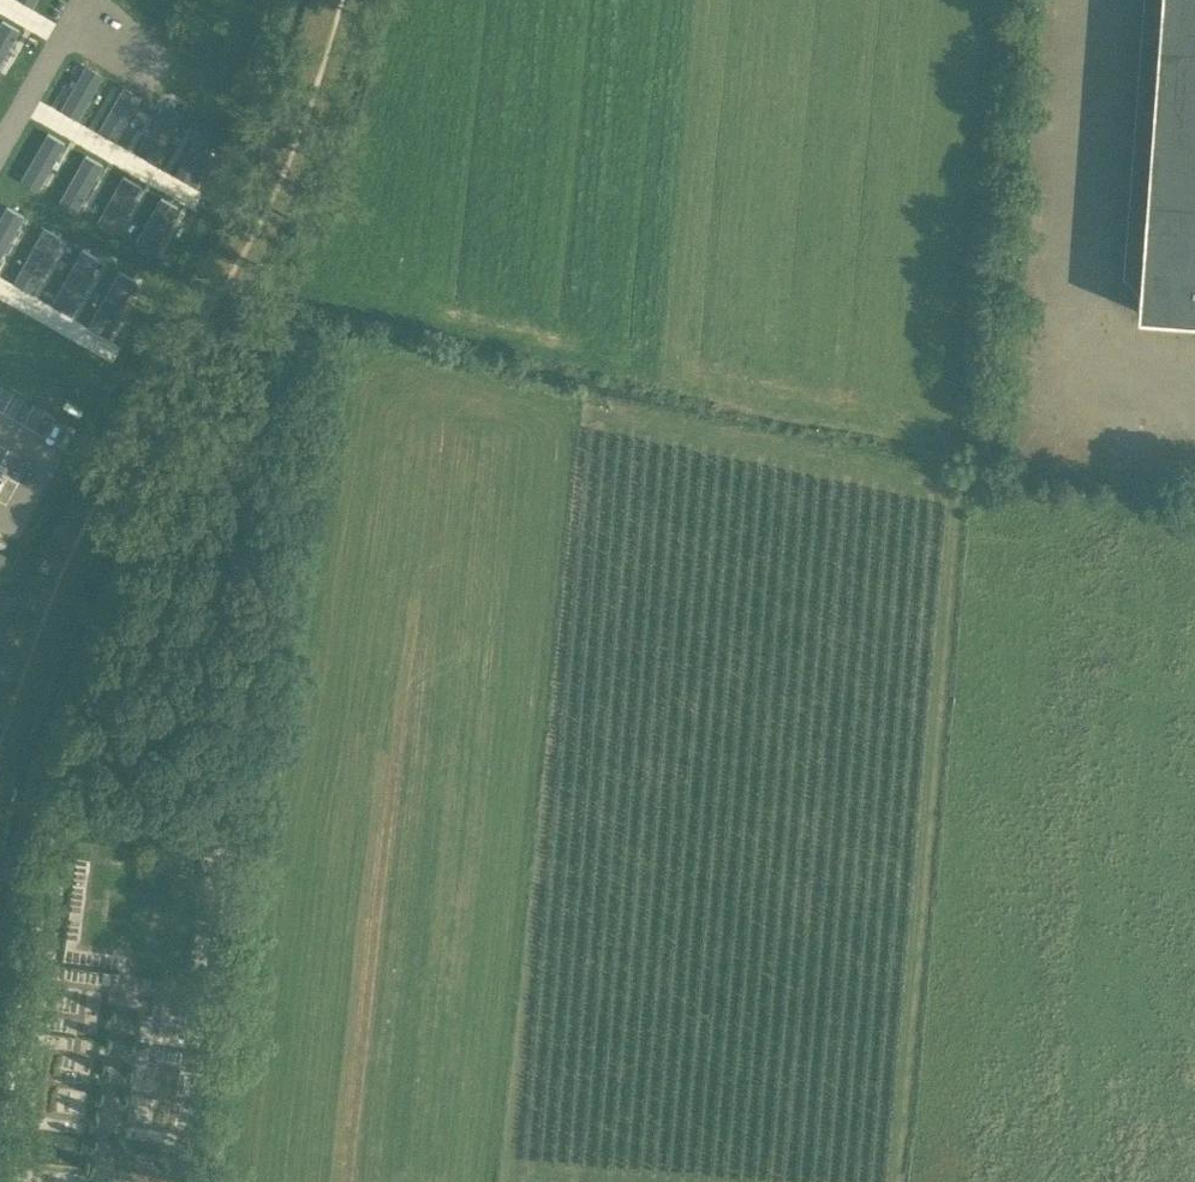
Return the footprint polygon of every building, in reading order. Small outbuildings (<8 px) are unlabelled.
[(1137,311),(1194,315),(1194,0),(1160,0),(1137,311)] [(0,25),(0,63),(20,29),(3,19),(0,25)] [(85,66),(61,107),(78,117),(101,75),(85,66)] [(123,87),(99,129),(116,138),(139,97),(123,87)] [(163,104),(137,150),(154,160),(180,114),(163,104)] [(201,125),(175,171),(192,181),(218,134),(201,125)] [(48,132),(21,178),(38,188),(65,142),(48,132)] [(86,154),(60,200),(77,210),(102,164),(86,154)] [(123,175),(97,221),(114,231),(140,185),(123,175)] [(161,197),(135,242),(151,252),(178,206),(161,197)] [(0,217),(0,256),(24,215),(7,205),(0,217)] [(44,227),(16,277),(33,287),(61,236),(44,227)] [(83,248),(54,299),(71,308),(99,258),(83,248)] [(119,270),(91,320),(108,330),(136,279),(119,270)]
